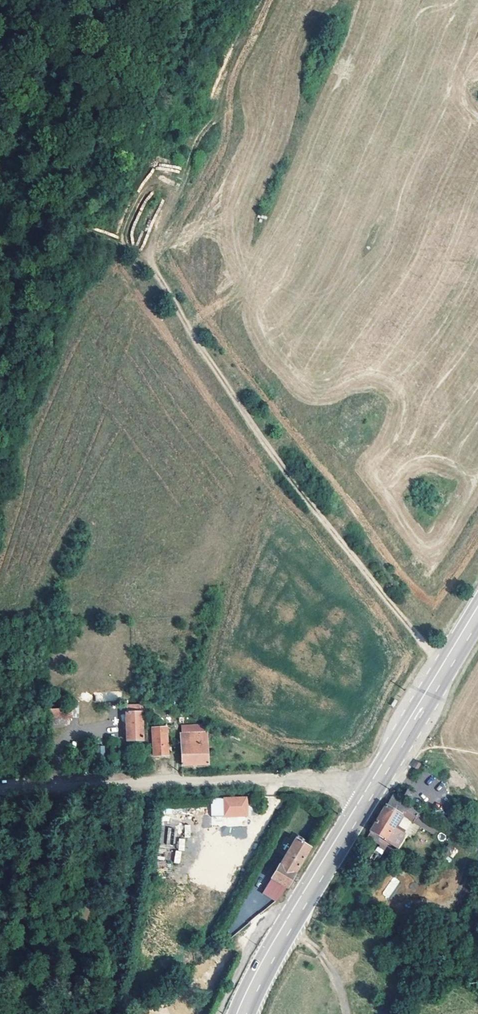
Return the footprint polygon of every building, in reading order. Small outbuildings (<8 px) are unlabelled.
[(144,718),(148,718),(148,710),(128,711),(129,746),(144,746),(144,718)] [(80,722),(80,713),(77,713),(49,714),(50,724),(52,724),(52,731),(69,731),(69,723),(80,722)] [(210,771),(207,732),(183,733),(184,741),(182,741),(185,772),(210,771)] [(167,765),(166,735),(149,736),(150,766),(167,765)] [(417,801),(410,797),(407,802),(414,806),(416,804),(417,801)] [(408,825),(416,829),(424,816),(396,799),(388,812),(408,825)] [(256,822),(255,803),(230,804),(231,822),(256,822)] [(408,825),(388,812),(372,837),(372,838),(380,843),(377,849),(381,852),(381,853),(387,857),(391,850),(398,854),(406,841),(401,837),(408,825)] [(297,881),(295,880),(314,851),(299,843),(272,885),(273,885),(288,895),(297,881)] [(388,898),(400,881),(394,876),(381,894),(388,898)] [(285,899),(288,895),(273,885),(264,901),(277,909),(285,899)]
